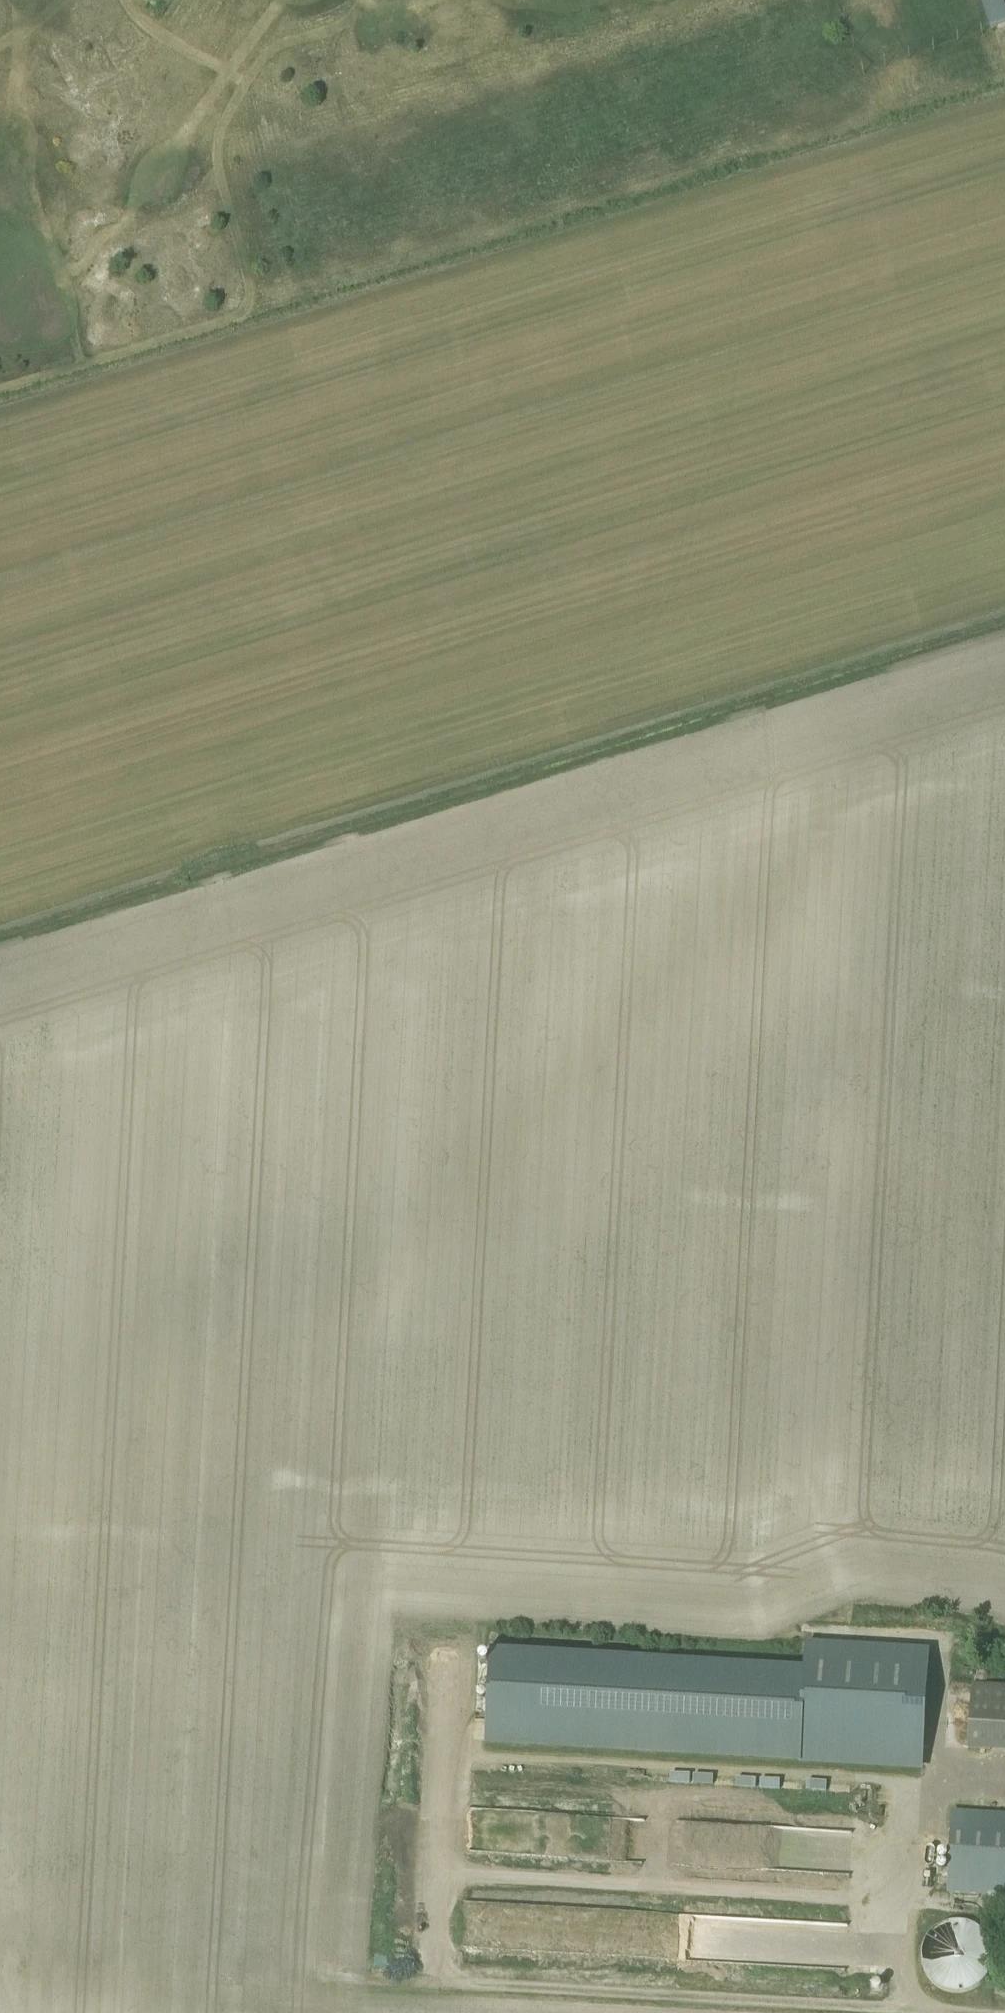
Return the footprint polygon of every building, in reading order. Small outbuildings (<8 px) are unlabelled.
[(1004,24),(1004,23),(999,0),(976,0),(984,29),(1004,24)] [(486,1746),(922,1771),(929,1651),(805,1643),(804,1667),(491,1649),(486,1746)] [(972,1685),(967,1750),(1004,1753),(1004,1687),(972,1685)] [(952,1812),(947,1894),(1004,1897),(1004,1815),(952,1812)] [(935,1920),(928,1986),(987,1993),(994,1927),(935,1920)]
